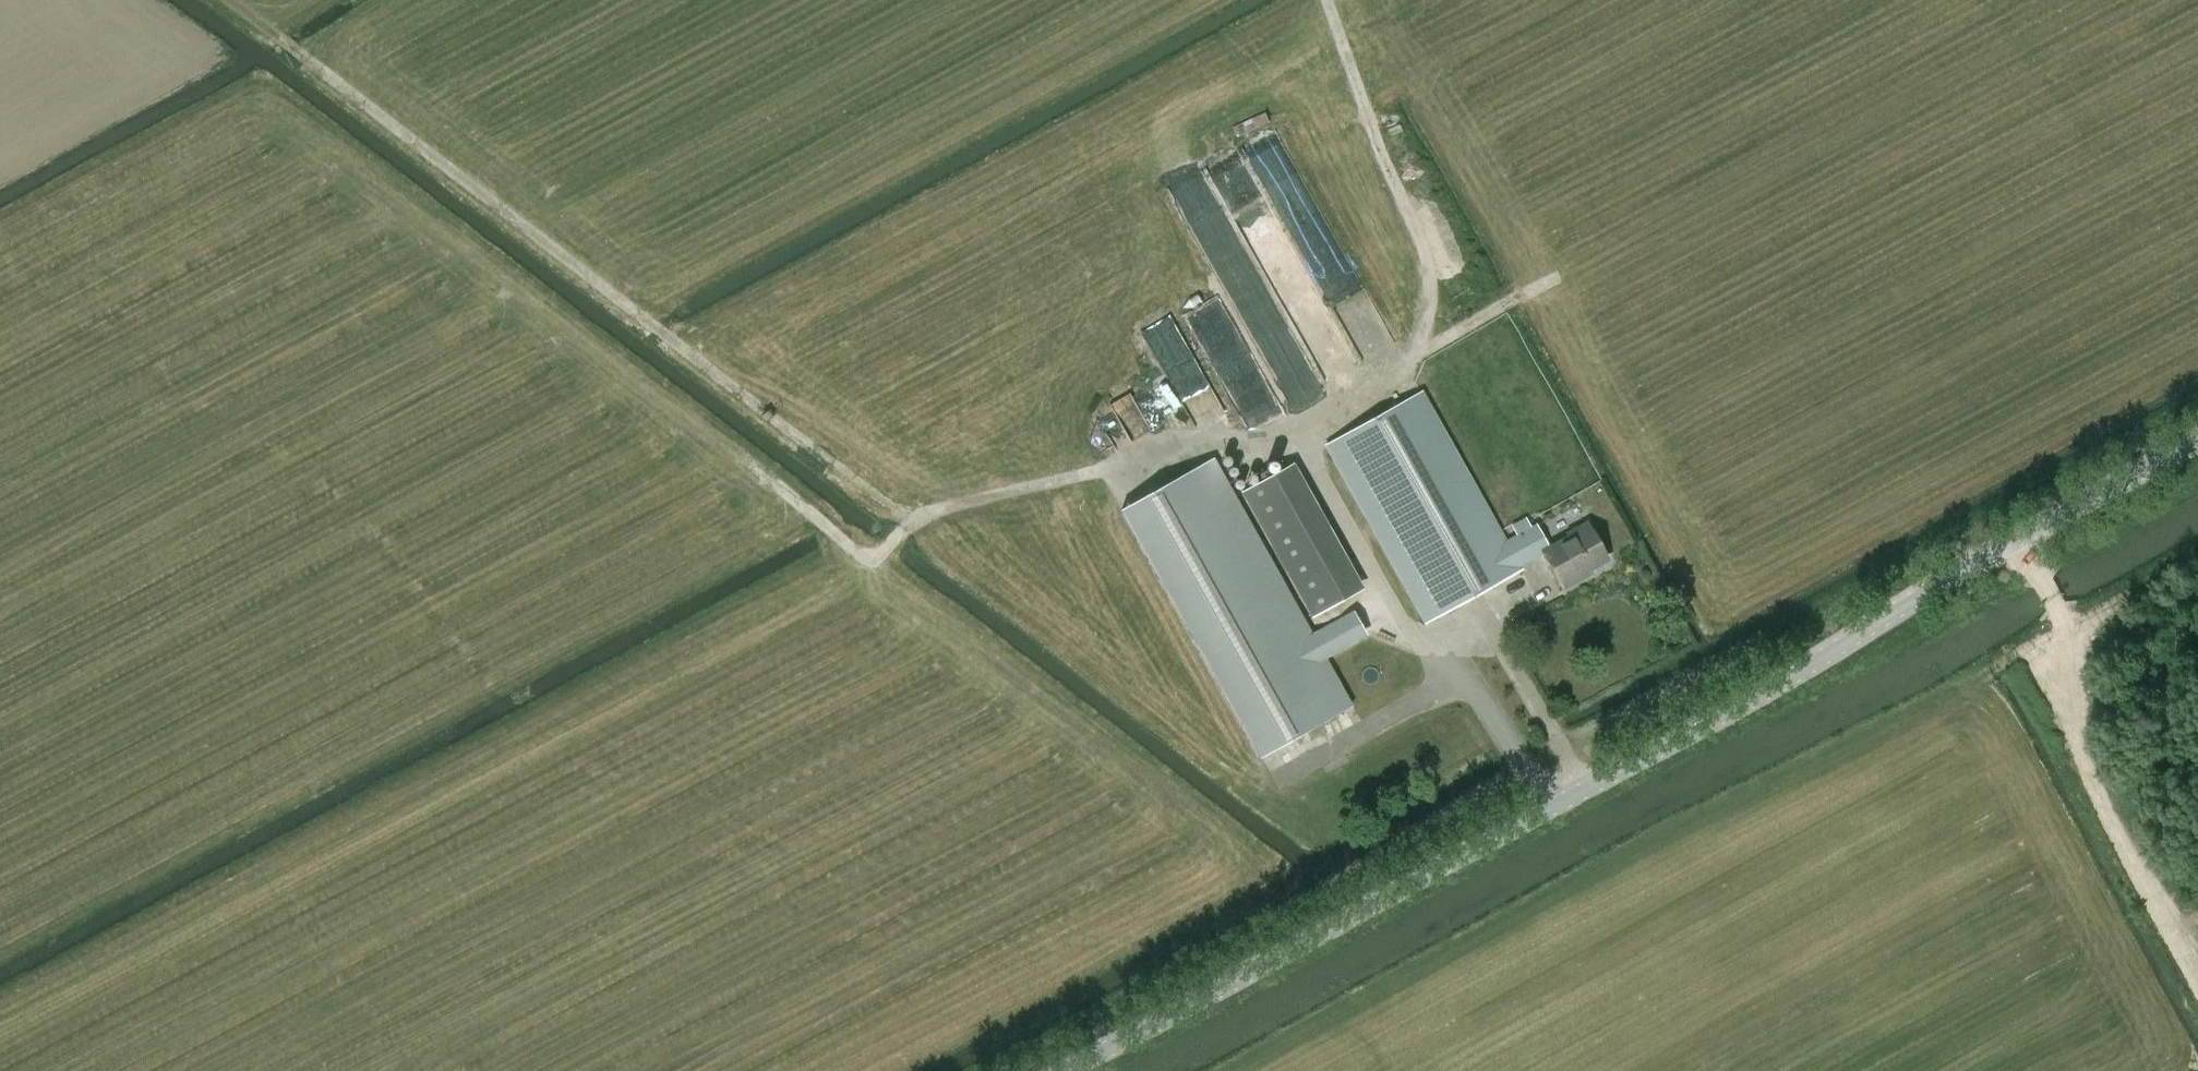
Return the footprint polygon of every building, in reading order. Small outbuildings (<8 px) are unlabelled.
[(1550,548),(1538,524),(1532,526),(1527,517),(1512,526),(1516,535),(1513,536),(1506,521),(1499,525),(1423,391),(1325,446),(1425,624),(1523,569),(1522,567),(1546,554),(1563,588),(1590,575),(1588,572),(1608,562),(1588,524),(1570,534),(1571,537),(1550,548)] [(1325,659),(1367,636),(1353,611),(1312,634),(1214,458),(1121,510),(1260,759),(1352,707),(1325,659)] [(1294,463),(1242,493),(1313,618),(1365,589),(1294,463)]
